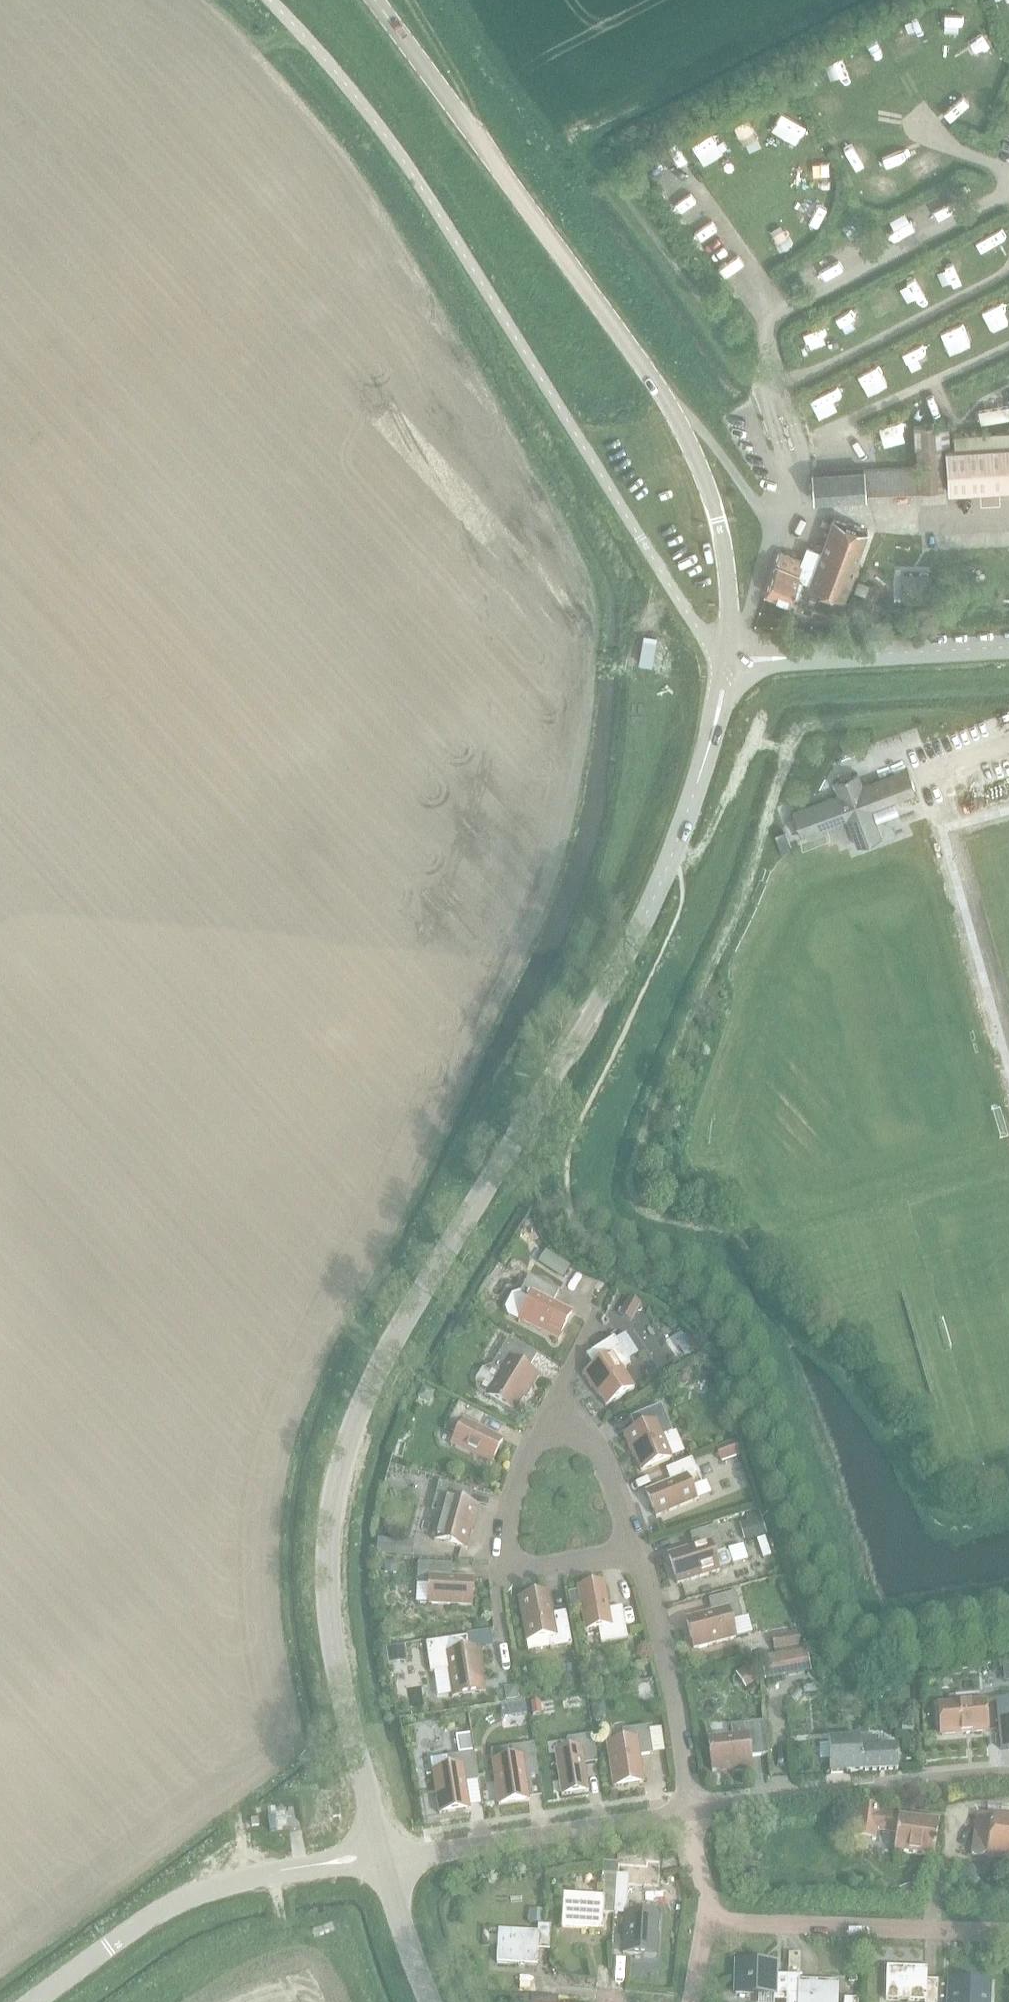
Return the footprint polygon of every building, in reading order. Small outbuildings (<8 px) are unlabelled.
[(965,15),(965,2),(946,2),(947,15),(965,15)] [(1001,30),(977,33),(979,57),(1004,54),(1001,30)] [(972,78),(965,96),(984,103),(991,85),(972,78)] [(841,110),(851,106),(844,83),(833,87),(841,110)] [(754,122),(773,116),(768,99),(749,105),(754,122)] [(857,152),(880,142),(871,120),(848,130),(857,152)] [(710,149),(727,142),(720,126),(703,133),(710,149)] [(685,131),(675,137),(685,155),(696,149),(685,131)] [(934,133),(909,140),(916,160),(940,153),(934,133)] [(817,145),(823,167),(838,163),(831,141),(817,145)] [(891,180),(896,170),(873,159),(869,169),(891,180)] [(732,195),(748,185),(742,174),(726,184),(732,195)] [(819,209),(828,191),(817,185),(809,203),(819,209)] [(900,226),(920,216),(915,206),(895,216),(900,226)] [(1008,218),(1008,207),(990,215),(994,224),(1008,218)] [(780,226),(773,231),(779,240),(798,227),(785,208),(774,216),(780,226)] [(733,257),(748,249),(743,241),(728,249),(733,257)] [(879,289),(896,283),(892,272),(875,279),(879,289)] [(805,327),(825,317),(818,305),(798,315),(805,327)] [(944,315),(952,335),(974,326),(966,306),(944,315)] [(913,351),(932,344),(925,328),(906,335),(913,351)] [(866,365),(883,358),(879,349),(862,356),(866,365)] [(1008,404),(1008,397),(1008,394),(988,397),(989,407),(1008,404)] [(916,446),(917,465),(919,489),(944,488),(941,446),(950,445),(949,423),(913,425),(914,446),(916,446)] [(1008,488),(1008,447),(948,451),(950,492),(1008,488)] [(866,492),(919,489),(917,465),(865,468),(866,492)] [(866,499),(866,492),(865,468),(810,471),(812,502),(866,499)] [(883,513),(905,514),(906,503),(884,502),(883,513)] [(808,562),(801,582),(809,585),(808,586),(843,598),(857,561),(856,560),(867,530),(833,517),(816,566),(808,562)] [(801,582),(808,562),(780,551),(765,593),(789,603),(792,594),(796,595),(801,582)] [(930,586),(896,585),(896,598),(930,598),(930,586)] [(645,623),(644,650),(660,650),(660,624),(645,623)] [(870,808),(915,792),(907,769),(862,786),(857,773),(834,781),(839,794),(792,811),(801,834),(847,817),(858,845),(881,837),(870,808)] [(518,1321),(558,1341),(572,1313),(552,1303),(558,1291),(528,1276),(520,1293),(512,1296),(506,1308),(508,1315),(518,1320),(518,1321)] [(618,1316),(631,1323),(641,1303),(628,1296),(618,1316)] [(606,1406),(634,1388),(621,1368),(629,1362),(614,1337),(586,1356),(593,1367),(582,1373),(591,1387),(593,1386),(606,1406)] [(528,1389),(530,1390),(538,1376),(528,1370),(537,1355),(508,1338),(491,1367),(482,1370),(475,1381),(477,1391),(485,1396),(514,1413),(528,1389)] [(450,1445),(491,1464),(502,1440),(479,1428),(484,1417),(458,1404),(446,1427),(456,1432),(450,1445)] [(641,1471),(671,1458),(662,1437),(672,1433),(660,1405),(630,1418),(635,1430),(624,1435),(630,1450),(632,1449),(641,1471)] [(715,1448),(720,1462),(741,1453),(735,1440),(715,1448)] [(645,1492),(655,1517),(696,1500),(691,1488),(702,1484),(691,1459),(665,1469),(670,1482),(645,1492)] [(473,1522),(475,1523),(479,1507),(467,1504),(471,1491),(439,1483),(431,1511),(441,1514),(434,1540),(466,1549),(473,1522)] [(750,1520),(772,1513),(766,1495),(745,1502),(750,1520)] [(773,1519),(760,1520),(761,1544),(775,1543),(773,1519)] [(667,1555),(677,1584),(719,1571),(719,1570),(729,1567),(732,1561),(729,1554),(724,1551),(716,1526),(689,1534),(693,1547),(667,1555)] [(542,1563),(543,1552),(528,1551),(527,1562),(542,1563)] [(427,1604),(471,1606),(473,1579),(451,1578),(451,1564),(418,1563),(417,1584),(428,1585),(427,1604)] [(621,1607),(608,1609),(603,1583),(577,1587),(585,1631),(598,1628),(601,1643),(627,1638),(621,1607)] [(673,1601),(688,1597),(685,1584),(670,1588),(673,1601)] [(685,1619),(693,1649),(735,1638),(731,1621),(742,1618),(735,1592),(708,1599),(711,1612),(685,1619)] [(565,1612),(552,1614),(548,1593),(518,1598),(526,1642),(548,1638),(550,1649),(571,1645),(565,1612)] [(483,1632),(497,1630),(495,1615),(481,1617),(483,1632)] [(772,1636),(774,1649),(799,1644),(797,1632),(772,1636)] [(480,1649),(468,1650),(466,1637),(426,1643),(430,1673),(448,1670),(452,1697),(485,1692),(481,1665),(482,1665),(480,1649)] [(388,1660),(404,1658),(402,1646),(386,1649),(388,1660)] [(1004,1649),(987,1653),(989,1663),(1006,1659),(1004,1649)] [(761,1658),(765,1681),(786,1678),(782,1654),(761,1658)] [(979,1657),(963,1660),(966,1674),(982,1670),(979,1657)] [(505,1688),(506,1700),(519,1699),(517,1686),(505,1688)] [(551,1687),(537,1697),(546,1708),(560,1698),(551,1687)] [(1001,1751),(1008,1750),(1008,1701),(997,1702),(1001,1751)] [(939,1706),(941,1736),(987,1732),(985,1702),(939,1706)] [(735,1771),(752,1769),(750,1757),(768,1755),(764,1722),(730,1726),(731,1736),(708,1738),(711,1771),(735,1769),(735,1771)] [(606,1744),(613,1787),(643,1783),(639,1756),(652,1754),(648,1726),(622,1730),(623,1741),(606,1744)] [(527,1730),(515,1732),(516,1744),(528,1742),(527,1730)] [(555,1752),(561,1795),(588,1791),(584,1764),(597,1762),(593,1735),(566,1739),(568,1750),(555,1752)] [(828,1745),(818,1745),(819,1761),(829,1761),(830,1773),(897,1770),(896,1745),(878,1746),(878,1738),(860,1738),(859,1738),(828,1739),(828,1745)] [(492,1761),(498,1805),(529,1800),(525,1773),(538,1772),(533,1744),(507,1748),(509,1759),(492,1761)] [(432,1771),(439,1814),(469,1809),(465,1783),(478,1781),(474,1753),(447,1757),(449,1768),(432,1771)] [(285,1803),(267,1806),(268,1811),(269,1814),(269,1818),(274,1817),(276,1830),(288,1829),(288,1828),(285,1804),(285,1803)] [(895,1852),(934,1858),(939,1821),(901,1816),(901,1815),(881,1812),(882,1807),(859,1804),(855,1837),(877,1840),(878,1831),(897,1834),(895,1852)] [(1008,1860),(1008,1818),(978,1814),(972,1855),(1008,1860)] [(615,1890),(614,1914),(625,1915),(623,1954),(655,1956),(658,1916),(627,1914),(629,1883),(659,1885),(661,1859),(654,1859),(646,1858),(645,1864),(624,1863),(617,1862),(615,1890)] [(564,1895),(562,1927),(602,1929),(603,1913),(614,1914),(615,1890),(617,1862),(603,1861),(602,1866),(602,1874),(604,1874),(603,1890),(602,1897),(564,1895)] [(544,1911),(530,1910),(529,1923),(543,1924),(544,1911)] [(537,1949),(549,1950),(550,1926),(538,1925),(537,1932),(498,1930),(497,1963),(537,1965),(537,1949)] [(787,1976),(776,1976),(776,1964),(737,1962),(736,1995),(774,1996),(774,2001),(786,2001),(787,1976)] [(937,1982),(926,1982),(927,1970),(887,1968),(885,2000),(924,2001),(937,2001),(937,1982)] [(786,2001),(838,2001),(838,1983),(799,1981),(799,1977),(787,1976),(786,2001)] [(937,2001),(989,2001),(990,1989),(950,1987),(951,1983),(937,1982),(937,2001)]
